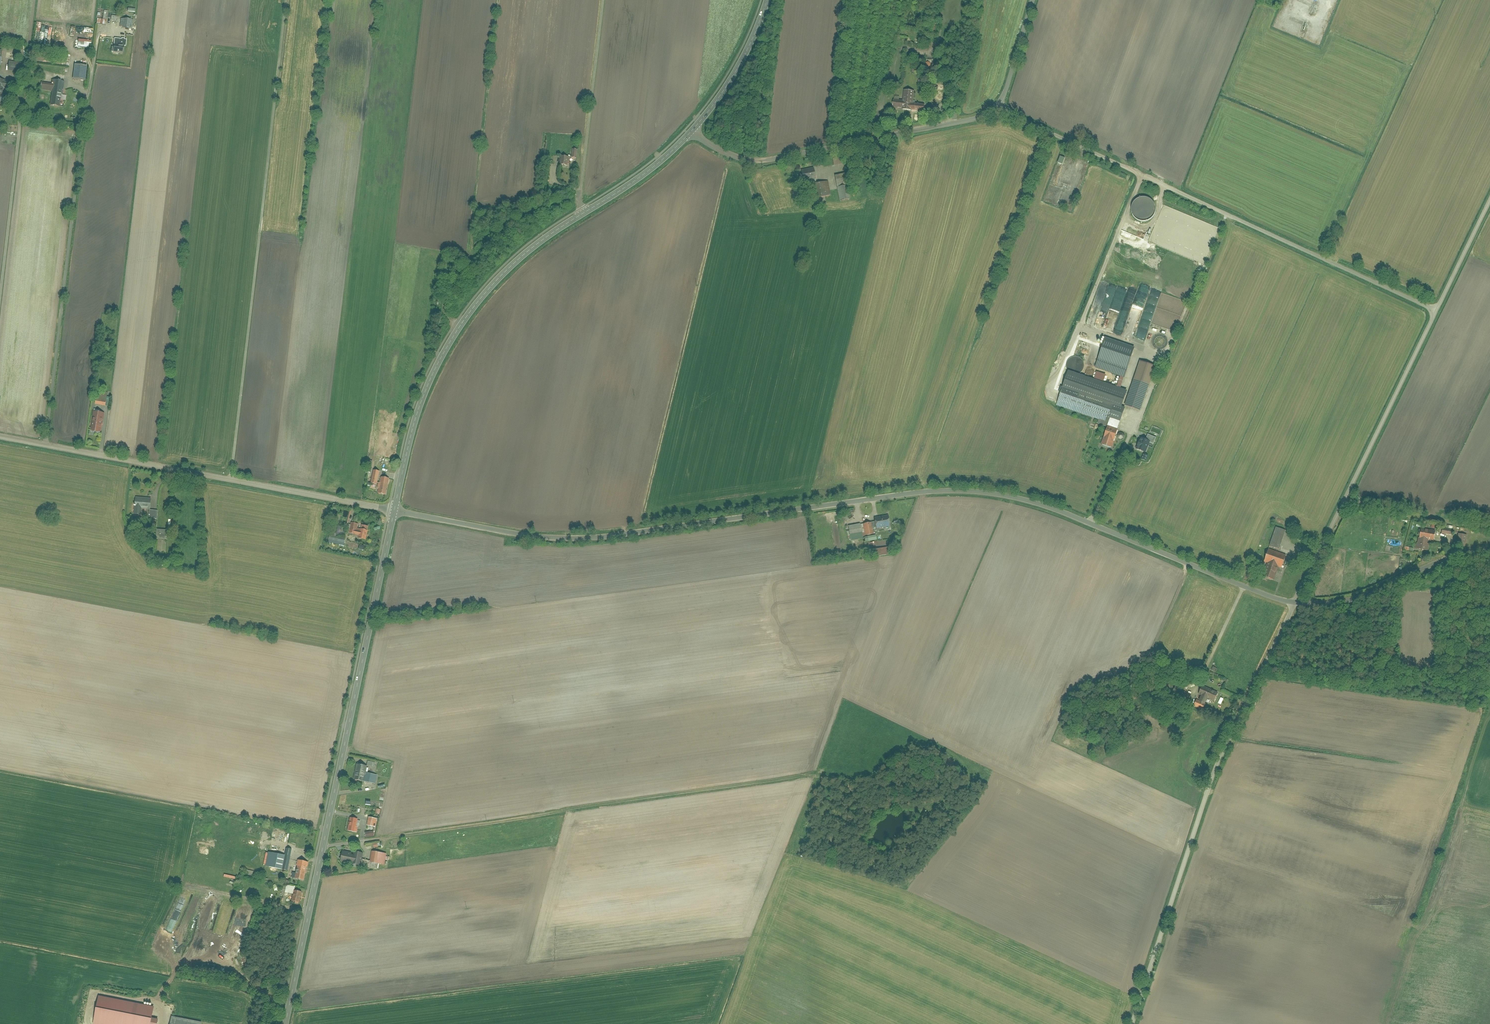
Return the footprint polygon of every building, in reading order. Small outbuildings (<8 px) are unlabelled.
[(121,19),(120,27),(130,28),(131,20),(121,19)] [(114,40),(113,53),(124,54),(125,41),(114,40)] [(11,62),(10,69),(21,71),(22,64),(11,62)] [(75,65),(73,81),(86,83),(88,67),(75,65)] [(5,90),(8,90),(9,83),(6,82),(6,80),(0,80),(0,104),(3,105),(5,90)] [(54,81),(51,106),(60,107),(63,82),(54,81)] [(955,87),(949,81),(946,84),(952,90),(955,87)] [(893,97),(892,108),(924,112),(925,102),(914,101),(915,92),(905,90),(904,98),(893,97)] [(571,154),(561,154),(561,164),(573,164),(573,156),(578,156),(578,148),(571,148),(571,154)] [(842,154),(831,157),(833,165),(844,163),(842,154)] [(1062,163),(1063,155),(1055,154),(1054,161),(1062,163)] [(803,180),(810,179),(813,200),(829,198),(826,176),(818,178),(816,167),(801,169),(803,180)] [(836,177),(839,201),(850,200),(848,186),(856,185),(854,175),(836,177)] [(1130,350),(1104,340),(1094,367),(1120,377),(1130,350)] [(1084,364),(1084,362),(1084,361),(1083,359),(1082,357),(1081,356),(1080,355),(1078,354),(1076,353),(1074,353),(1073,353),(1071,354),(1069,355),(1068,356),(1067,357),(1066,359),(1066,361),(1065,363),(1066,364),(1066,366),(1067,368),(1069,369),(1070,370),(1072,371),(1073,371),(1075,371),(1077,371),(1079,371),(1080,370),(1081,369),(1082,367),(1083,366),(1084,364)] [(1155,365),(1140,360),(1125,405),(1140,410),(1155,365)] [(1056,405),(1088,416),(1090,417),(1089,422),(1105,427),(1099,444),(1112,449),(1127,407),(1123,405),(1128,391),(1068,370),(1056,405)] [(98,392),(96,405),(106,407),(109,393),(98,392)] [(94,412),(92,433),(101,434),(104,413),(94,412)] [(1145,440),(1141,438),(1136,449),(1146,454),(1152,442),(1154,443),(1156,438),(1147,434),(1145,440)] [(380,471),(374,470),(371,483),(377,484),(380,471)] [(389,479),(382,477),(381,483),(379,482),(378,488),(379,488),(378,493),(386,495),(389,479)] [(134,499),(133,509),(134,510),(134,518),(140,518),(141,510),(150,511),(151,500),(134,499)] [(148,512),(147,521),(156,521),(157,513),(148,512)] [(859,539),(858,536),(862,535),(862,539),(870,538),(869,531),(891,528),(890,521),(847,527),(848,537),(853,536),(854,540),(859,539)] [(357,527),(358,523),(351,522),(349,532),(359,534),(358,538),(366,540),(368,529),(357,527)] [(1451,530),(1438,528),(1437,535),(1450,537),(1451,530)] [(1283,531),(1276,529),(1271,545),(1278,547),(1283,531)] [(158,531),(157,540),(167,541),(167,531),(158,531)] [(1434,534),(1420,532),(1417,547),(1424,548),(1425,539),(1433,541),(1434,534)] [(1464,535),(1455,535),(1455,546),(1464,547),(1464,535)] [(1265,564),(1268,565),(1263,578),(1273,582),(1278,569),(1281,570),(1285,558),(1269,552),(1265,564)] [(1171,694),(1188,703),(1192,695),(1175,686),(1171,694)] [(1201,697),(1198,703),(1196,702),(1194,707),(1204,713),(1207,707),(1204,706),(1207,700),(1214,703),(1218,694),(1203,687),(1199,696),(1201,697)] [(1132,700),(1131,709),(1147,711),(1148,701),(1132,700)] [(367,766),(357,764),(353,780),(363,782),(363,781),(365,773),(367,766)] [(377,775),(365,773),(363,781),(375,784),(377,775)] [(377,819),(369,817),(367,825),(375,827),(377,819)] [(357,820),(351,818),(348,830),(356,832),(357,826),(360,827),(361,823),(357,822),(357,820)] [(288,870),(292,850),(285,849),(284,855),(268,852),(266,866),(288,870)] [(352,852),(342,850),(340,861),(361,865),(362,859),(363,853),(355,852),(354,855),(351,854),(352,852)] [(387,854),(372,851),(370,861),(370,862),(379,863),(385,865),(387,854)] [(370,861),(362,859),(361,865),(377,869),(379,863),(370,862),(370,861)] [(308,862),(297,860),(293,877),(304,879),(308,862)] [(245,870),(244,876),(251,878),(253,872),(245,870)] [(294,890),(292,901),(299,903),(301,892),(294,890)] [(99,997),(94,1023),(150,1023),(153,1007),(99,997)]
